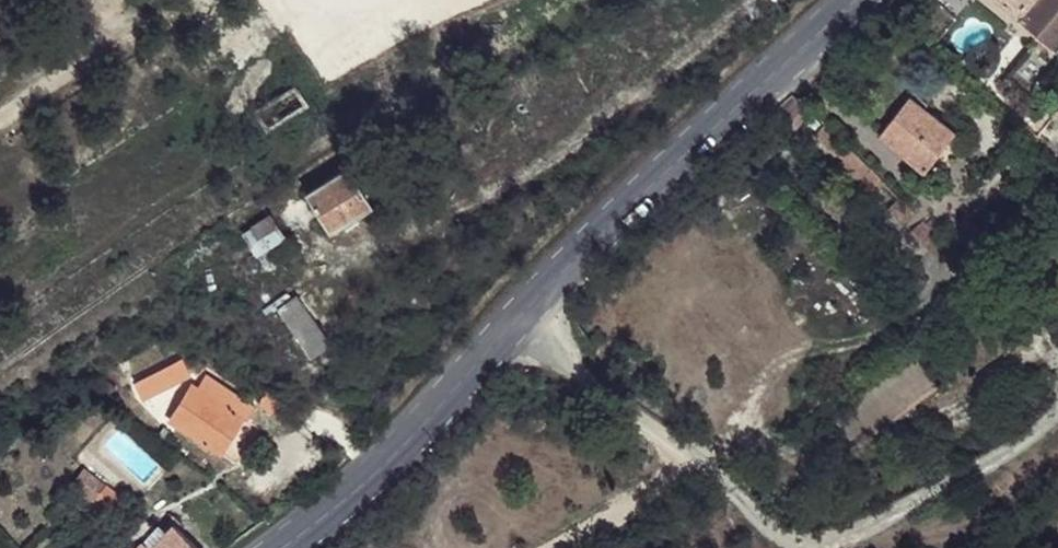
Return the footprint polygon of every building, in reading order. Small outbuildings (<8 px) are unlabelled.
[(1051,54),(1057,46),(1057,0),(988,0),(1051,54)] [(793,100),(737,151),(749,161),(791,125),(899,228),(910,214),(793,100)] [(905,102),(875,134),(920,176),(951,141),(921,117),(905,102)] [(365,202),(343,168),(307,191),(328,225),(365,202)] [(280,233),(269,216),(242,235),(254,250),(280,233)] [(921,216),(906,234),(942,271),(959,255),(921,216)] [(322,339),(291,291),(272,307),(307,354),(322,339)] [(856,402),(877,428),(937,378),(916,352),(856,402)] [(186,376),(177,358),(133,383),(141,399),(186,376)] [(248,406),(206,375),(194,390),(187,386),(167,422),(219,458),(244,423),(248,426),(257,413),(248,406)] [(276,401),(262,388),(256,403),(268,411),(276,401)] [(118,496),(102,488),(94,503),(110,511),(118,496)] [(169,526),(147,547),(121,519),(105,534),(118,547),(193,547),(169,526)]
